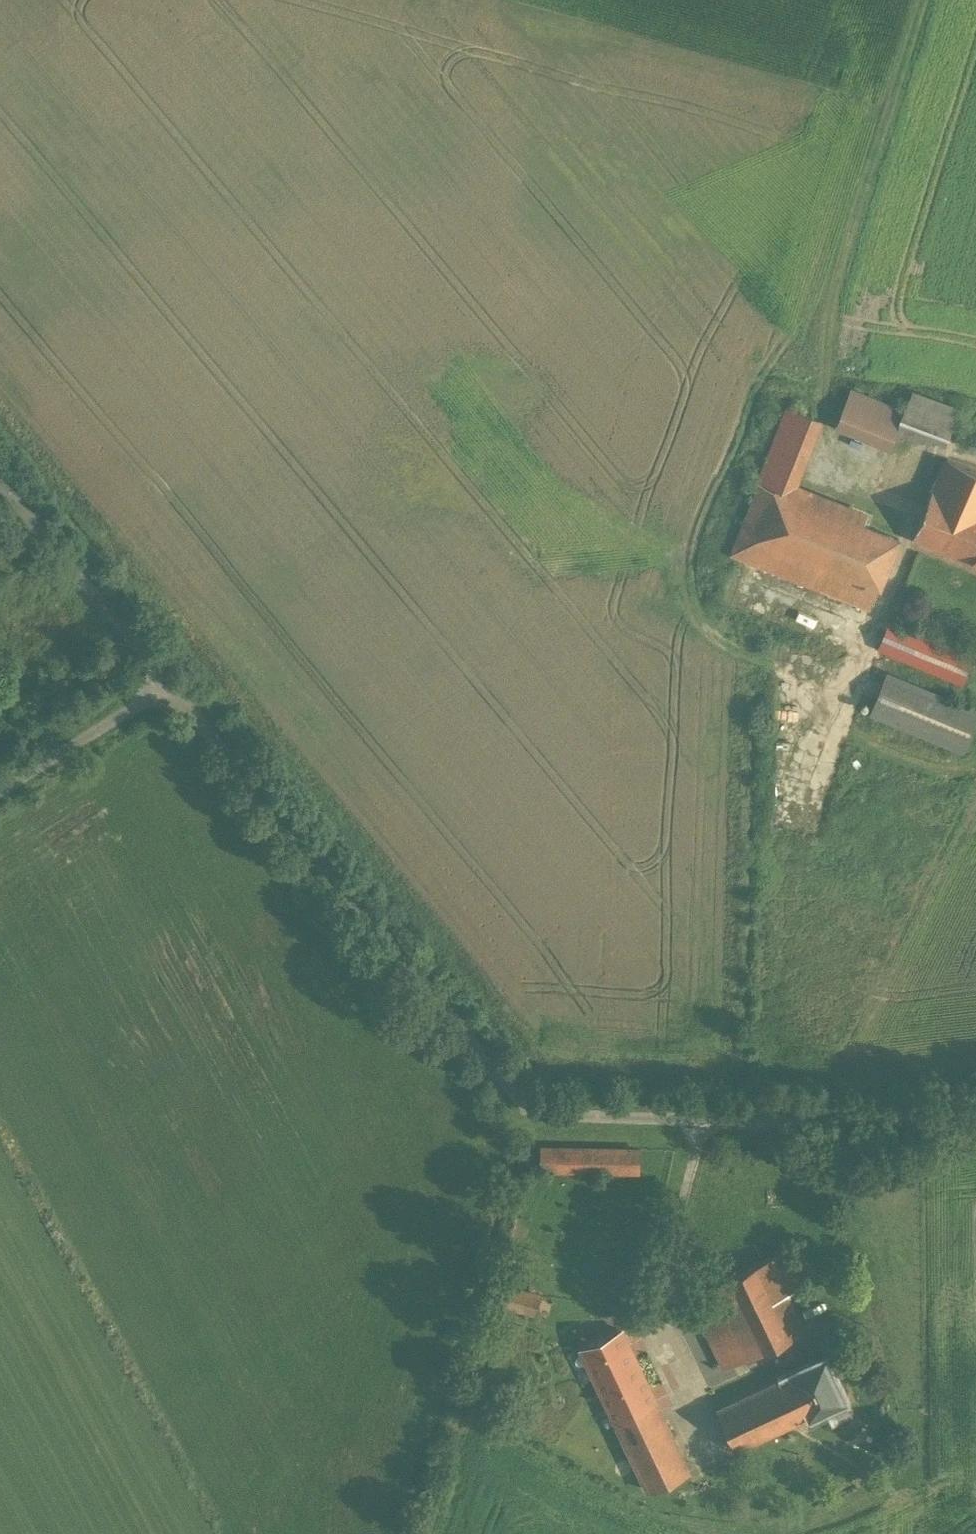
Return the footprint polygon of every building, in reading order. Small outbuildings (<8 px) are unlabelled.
[(893,437),(900,418),(903,410),(850,389),(845,400),(839,416),(893,437)] [(911,391),(903,410),(900,418),(947,437),(951,427),(958,409),(911,391)] [(789,406),(759,482),(780,490),(811,415),(789,406)] [(933,486),(975,503),(975,469),(946,457),(933,486)] [(897,535),(780,490),(759,482),(731,553),(869,606),(897,535)] [(933,486),(912,537),(975,563),(975,503),(933,486)] [(970,655),(888,622),(878,645),(960,679),(970,655)] [(885,673),(870,710),(962,748),(975,717),(975,710),(952,700),(885,673)] [(638,1146),(538,1141),(536,1169),(637,1175),(638,1146)] [(806,1286),(786,1243),(727,1270),(736,1292),(699,1309),(724,1365),(806,1328),(790,1293),(806,1286)] [(535,1320),(543,1294),(504,1282),(496,1307),(535,1320)] [(692,1471),(627,1326),(579,1348),(644,1493),(692,1471)] [(844,1399),(824,1356),(776,1379),(767,1361),(708,1389),(736,1450),(844,1399)]
